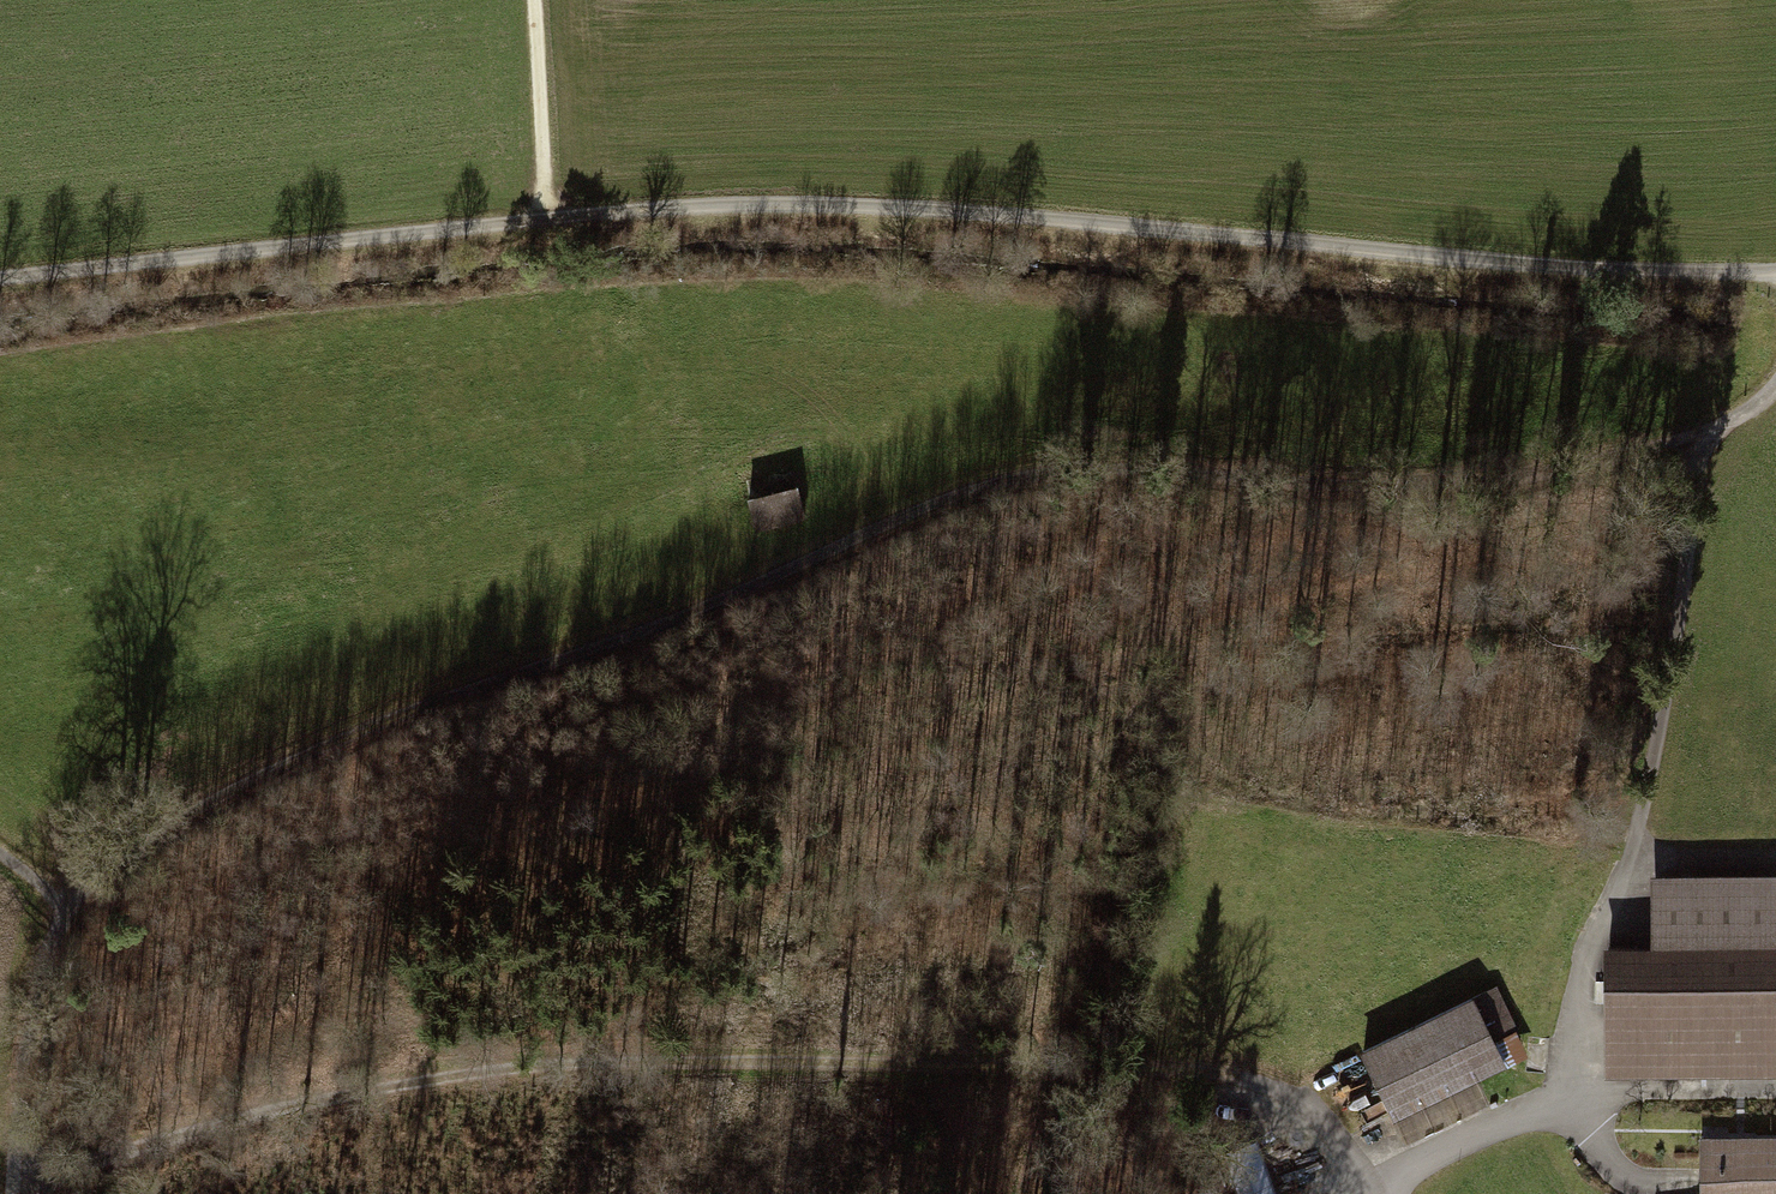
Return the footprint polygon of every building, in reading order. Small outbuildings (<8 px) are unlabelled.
[(796,486),(742,498),(751,536),(805,523),(796,486)] [(1775,1074),(1775,879),(1650,880),(1650,947),(1598,947),(1599,1076),(1775,1074)] [(1356,1053),(1400,1143),(1488,1101),(1478,1082),(1528,1058),(1492,986),(1356,1053)] [(1698,1138),(1699,1193),(1775,1193),(1775,1137),(1698,1138)]
